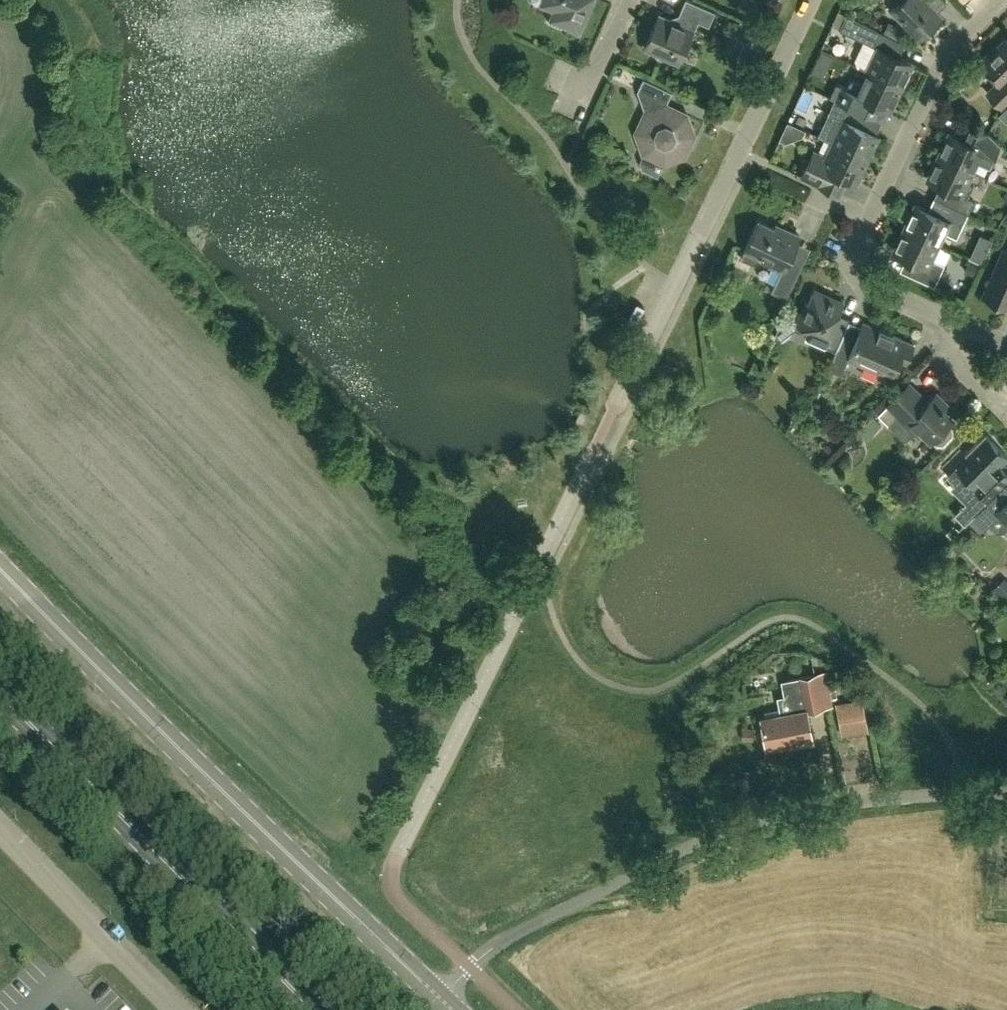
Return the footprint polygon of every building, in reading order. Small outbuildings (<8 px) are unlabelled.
[(543,4),(559,11),(555,20),(579,30),(592,0),(544,0),(543,4)] [(715,11),(690,0),(685,0),(678,18),(672,20),(659,15),(645,47),(658,53),(660,59),(665,57),(679,63),(697,21),(709,25),(715,11)] [(901,1),(891,10),(907,26),(908,26),(920,38),(942,16),(929,3),(928,0),(900,0),(901,1)] [(912,62),(878,46),(870,43),(877,29),(846,14),(840,29),(864,40),(855,58),(858,66),(901,86),(912,62)] [(981,64),(998,82),(987,93),(1001,106),(1006,100),(1006,37),(981,64)] [(890,110),(901,86),(858,66),(867,70),(861,83),(854,80),(850,81),(847,88),(836,83),(830,97),(835,99),(860,111),(862,112),(868,99),(890,110)] [(645,112),(636,132),(643,154),(640,162),(642,169),(658,176),(664,163),(685,156),(695,135),(687,114),(666,104),(672,92),(643,78),(638,91),(645,112)] [(856,120),(860,111),(835,99),(828,113),(843,120),(833,142),(867,158),(878,135),(865,128),(865,124),(856,120)] [(988,132),(973,125),(967,123),(961,137),(949,132),(938,155),(972,171),(977,161),(990,167),(1001,144),(988,132)] [(801,176),(827,188),(841,194),(848,178),(856,182),(867,158),(833,142),(826,156),(814,150),(801,176)] [(967,182),(972,171),(938,155),(927,179),(949,189),(943,202),(968,213),(974,200),(968,198),(973,185),(967,182)] [(956,238),(968,213),(943,202),(937,214),(915,204),(904,228),(939,244),(944,232),(956,238)] [(758,221),(751,237),(741,258),(753,263),(757,261),(760,256),(771,261),(769,265),(781,270),(774,285),(771,291),(786,298),(805,259),(792,253),(800,236),(786,229),(784,233),(758,221)] [(932,258),(939,244),(904,228),(893,251),(915,261),(909,274),(934,286),(945,264),(932,258)] [(1004,248),(983,296),(1006,306),(1006,250),(1004,248)] [(809,303),(806,302),(798,320),(784,314),(774,337),(781,340),(796,329),(807,333),(805,337),(819,343),(820,340),(837,347),(844,332),(849,320),(838,316),(844,302),(815,289),(809,303)] [(915,345),(863,322),(856,338),(844,332),(837,347),(831,361),(844,367),(848,359),(892,378),(900,360),(907,363),(915,345)] [(931,440),(932,438),(937,443),(945,443),(953,435),(953,427),(948,422),(953,418),(943,409),(948,404),(936,393),(928,402),(909,383),(878,414),(888,424),(897,415),(914,432),(919,428),(931,440)] [(1000,466),(1006,459),(1006,455),(986,434),(965,454),(960,449),(942,467),(959,484),(955,487),(978,511),(1002,487),(1004,485),(1006,482),(1006,472),(1000,466)] [(1002,487),(978,511),(974,514),(986,526),(998,515),(1006,524),(1006,492),(1002,487)] [(777,698),(779,709),(765,711),(766,717),(761,718),(767,746),(796,740),(797,742),(812,739),(806,710),(822,707),(816,674),(782,680),(785,696),(777,698)] [(862,698),(835,703),(841,736),(868,731),(862,698)]
